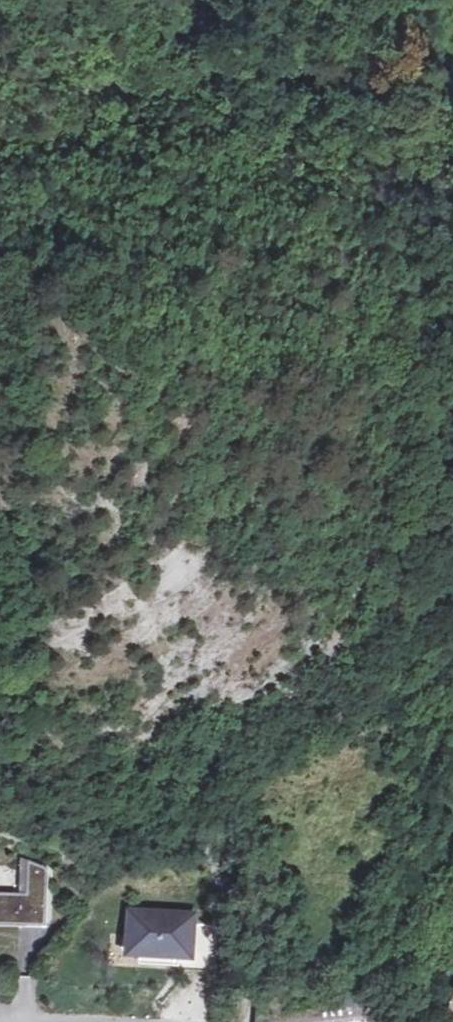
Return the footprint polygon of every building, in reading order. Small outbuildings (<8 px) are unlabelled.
[(49,872),(28,863),(28,899),(0,898),(0,930),(48,931),(49,872)] [(197,918),(130,915),(127,962),(195,968),(197,918)]
